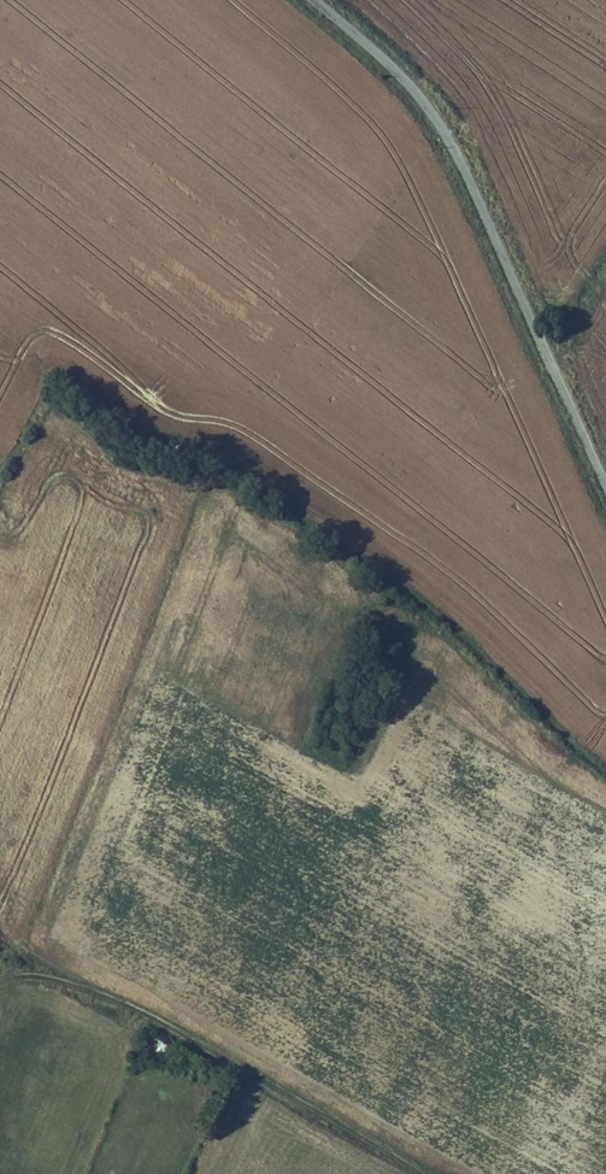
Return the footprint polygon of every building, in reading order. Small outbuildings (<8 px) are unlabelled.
[(144,1050),(162,1058),(167,1045),(149,1038),(144,1050)]
